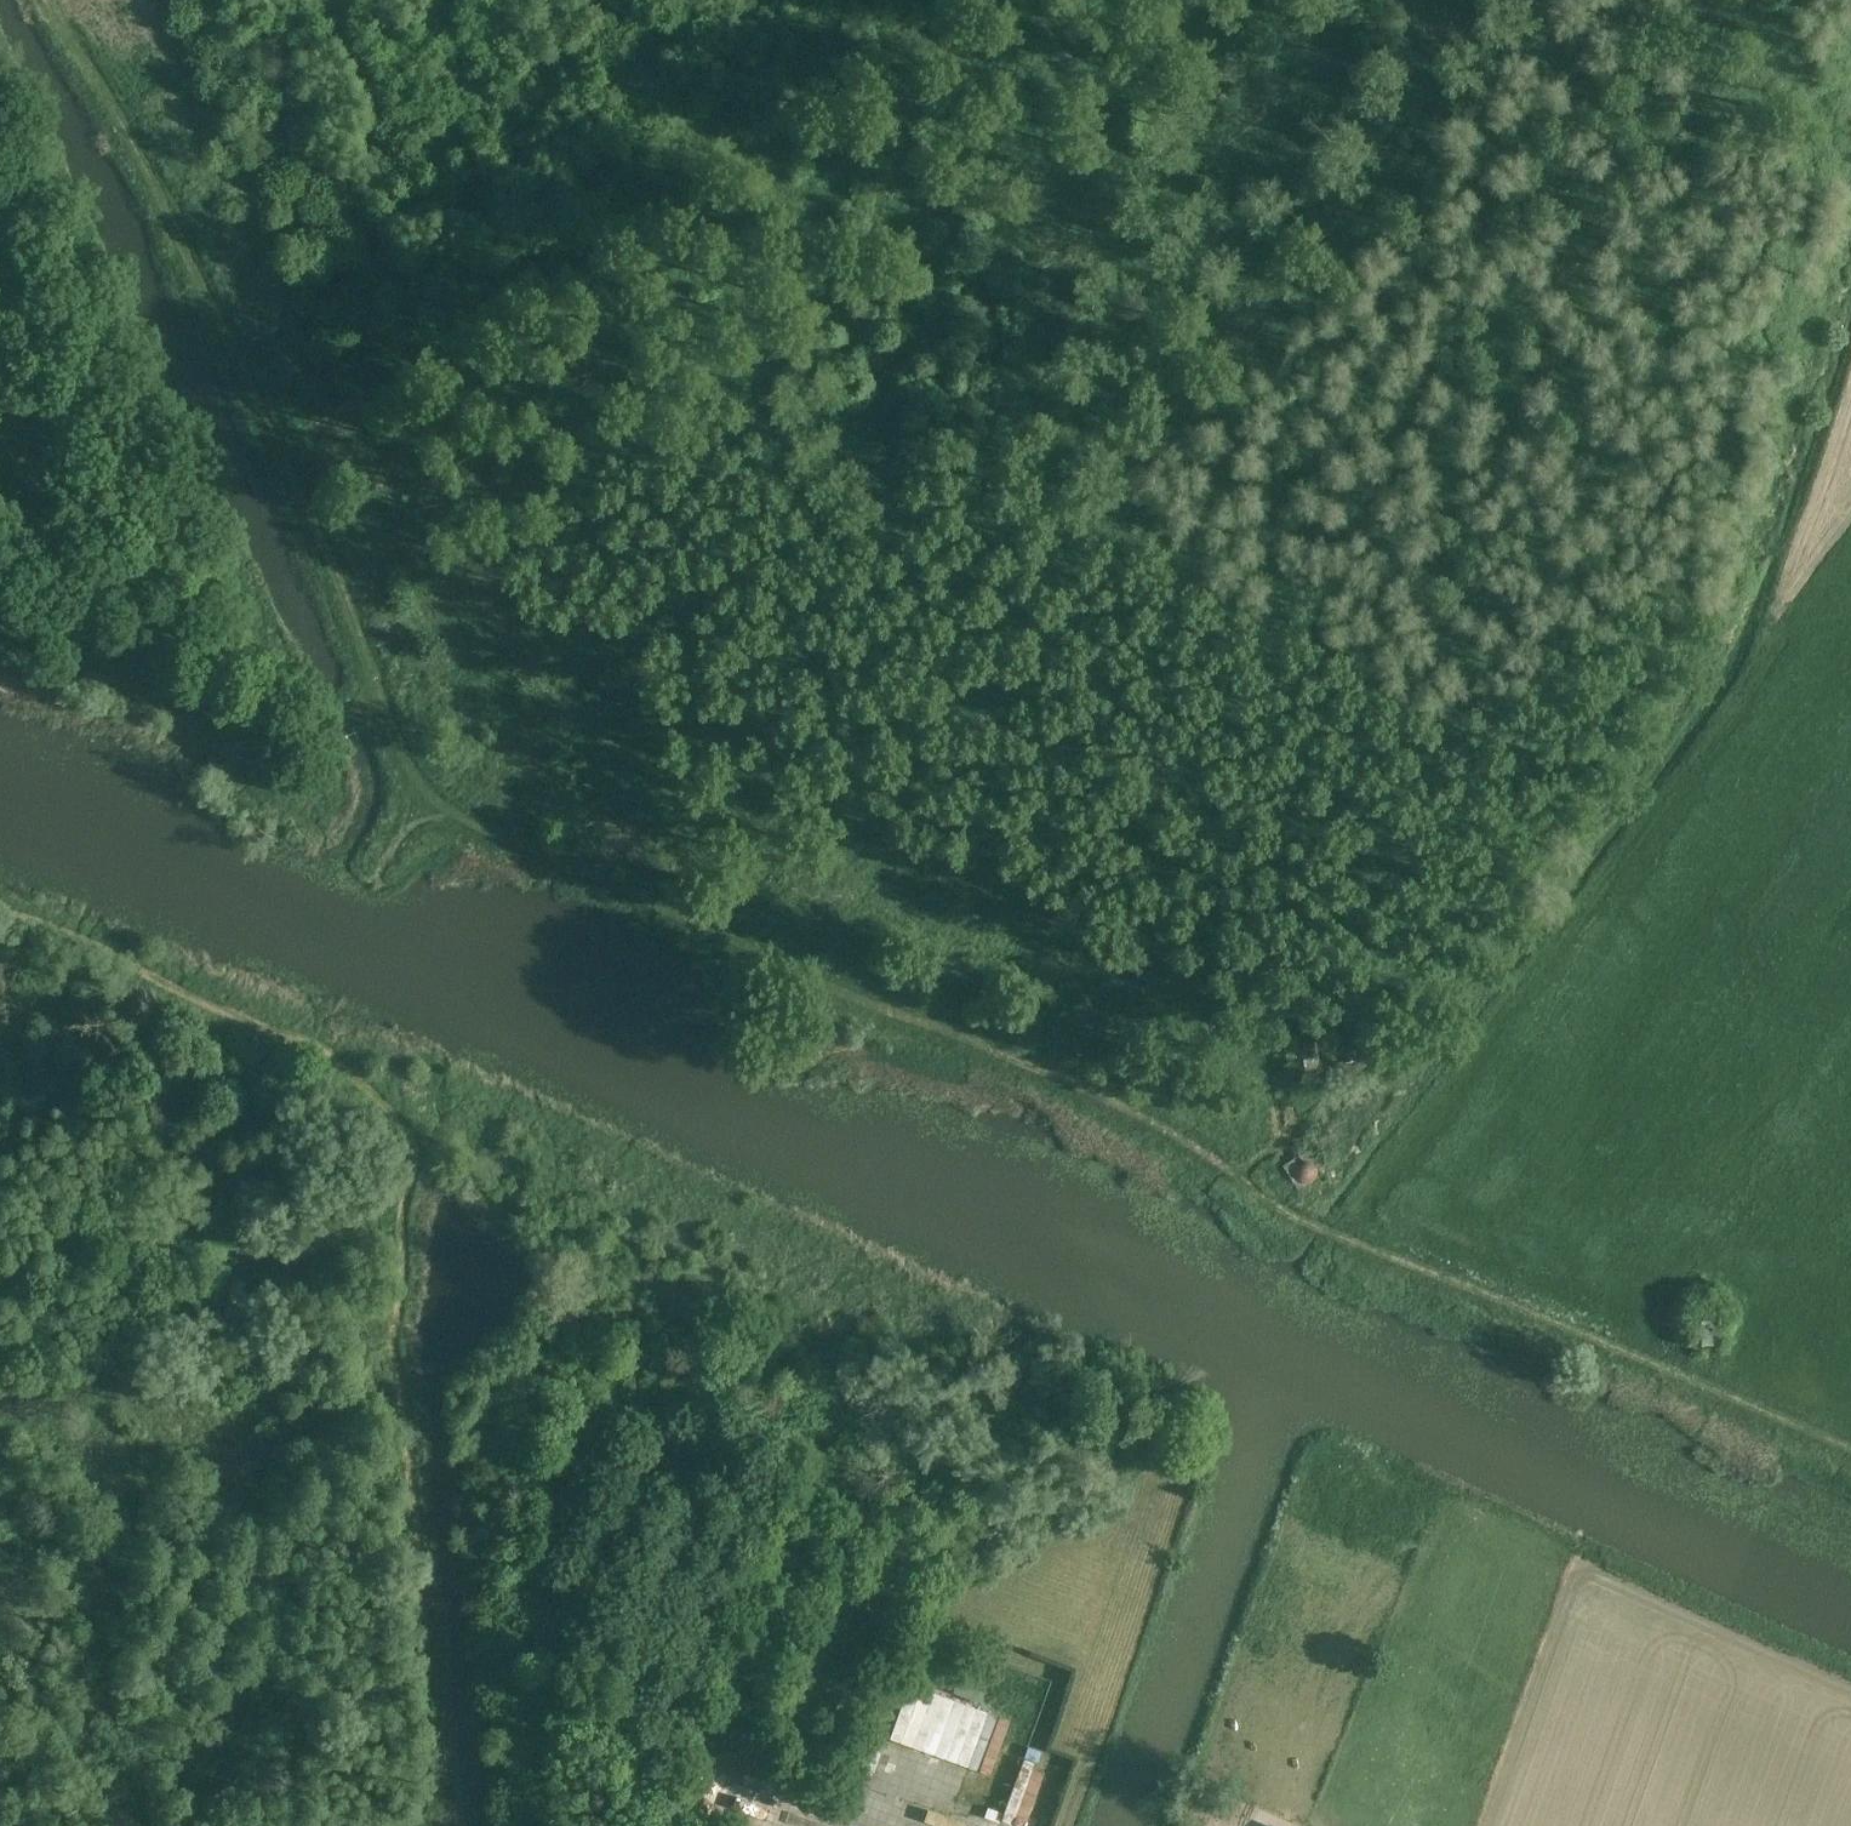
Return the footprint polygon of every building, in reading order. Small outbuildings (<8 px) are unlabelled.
[(1317,1039),(1291,1043),(1296,1075),(1322,1071),(1317,1039)] [(1281,1164),(1297,1192),(1324,1176),(1308,1149),(1281,1164)] [(1690,1312),(1691,1345),(1718,1345),(1718,1312),(1690,1312)] [(964,1769),(986,1713),(912,1684),(890,1741),(964,1769)] [(1029,1825),(1034,1825),(1052,1778),(998,1758),(979,1807),(1029,1825)] [(710,1768),(698,1803),(750,1821),(754,1810),(772,1817),(781,1793),(710,1768)]
